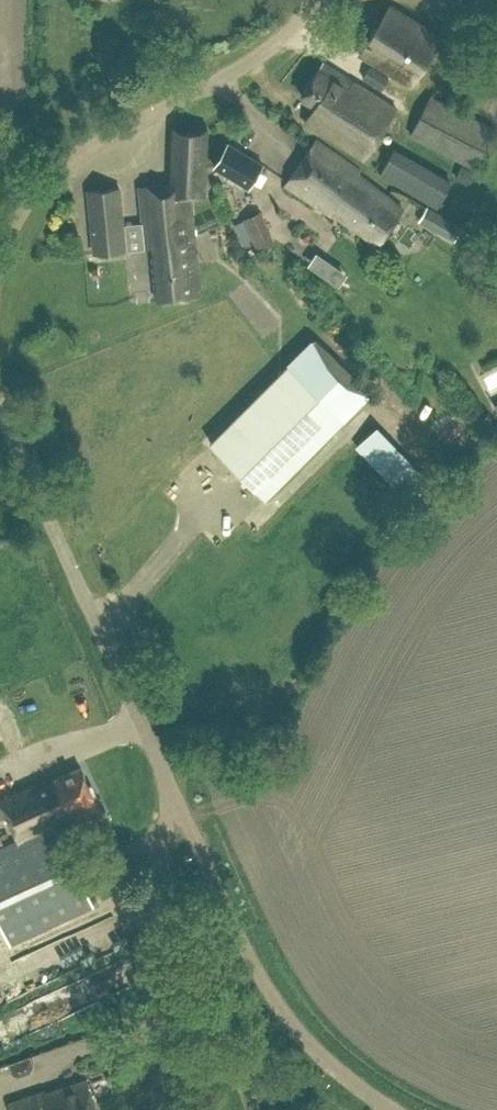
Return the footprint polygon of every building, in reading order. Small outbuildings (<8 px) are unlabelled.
[(442,34),(390,2),(357,54),(409,86),(442,34)] [(389,77),(369,65),(363,76),(382,88),(389,77)] [(332,77),(318,68),(300,97),(315,106),(306,122),(365,158),(395,108),(335,72),(332,77)] [(496,126),(432,92),(410,135),(474,168),(496,126)] [(203,196),(209,126),(175,128),(172,183),(139,187),(145,249),(154,248),(159,300),(200,295),(191,197),(203,196)] [(261,159),(225,142),(214,167),(250,183),(261,159)] [(357,174),(313,144),(284,186),(331,218),(334,214),(378,245),(402,210),(355,177),(357,174)] [(453,181),(396,147),(380,173),(437,207),(453,181)] [(124,187),(96,189),(101,245),(129,242),(124,187)] [(370,393),(312,336),(212,439),(269,495),(370,393)] [(431,483),(377,424),(354,446),(409,504),(431,483)] [(80,767),(39,786),(37,783),(0,800),(0,815),(1,817),(8,814),(19,838),(0,847),(0,925),(8,943),(93,905),(56,822),(71,815),(69,810),(94,799),(80,767)] [(60,1046),(66,1064),(118,1046),(112,1028),(60,1046)] [(14,1070),(27,1085),(40,1073),(27,1058),(14,1070)] [(86,1080),(45,1094),(43,1089),(9,1101),(12,1109),(96,1109),(86,1080)]
